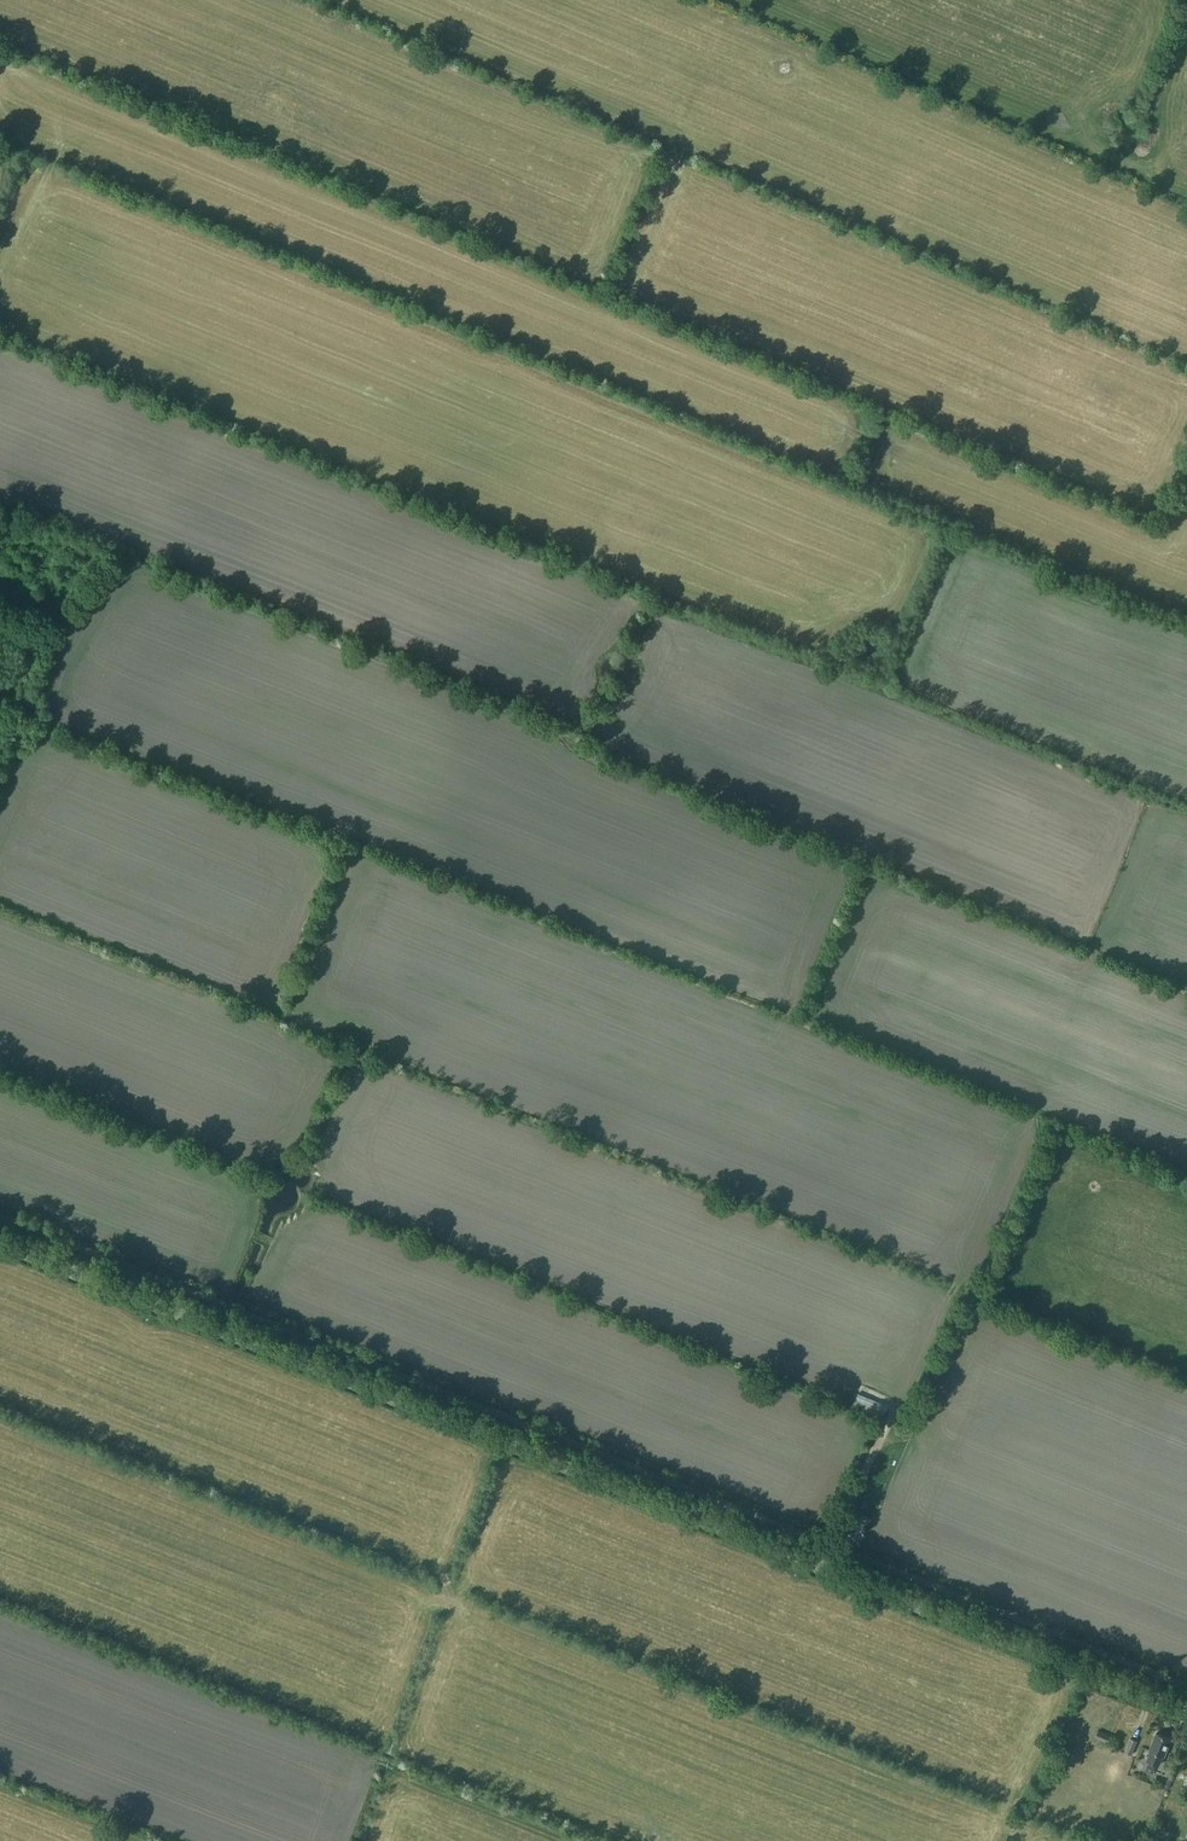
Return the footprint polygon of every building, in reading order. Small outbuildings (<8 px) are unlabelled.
[(859,1392),(854,1406),(885,1419),(890,1404),(859,1392)] [(1108,1742),(1111,1734),(1099,1729),(1095,1737),(1108,1742)] [(1160,1764),(1163,1755),(1165,1755),(1172,1738),(1156,1732),(1150,1750),(1151,1750),(1147,1759),(1160,1764)] [(1132,1754),(1138,1741),(1131,1737),(1125,1751),(1132,1754)]
